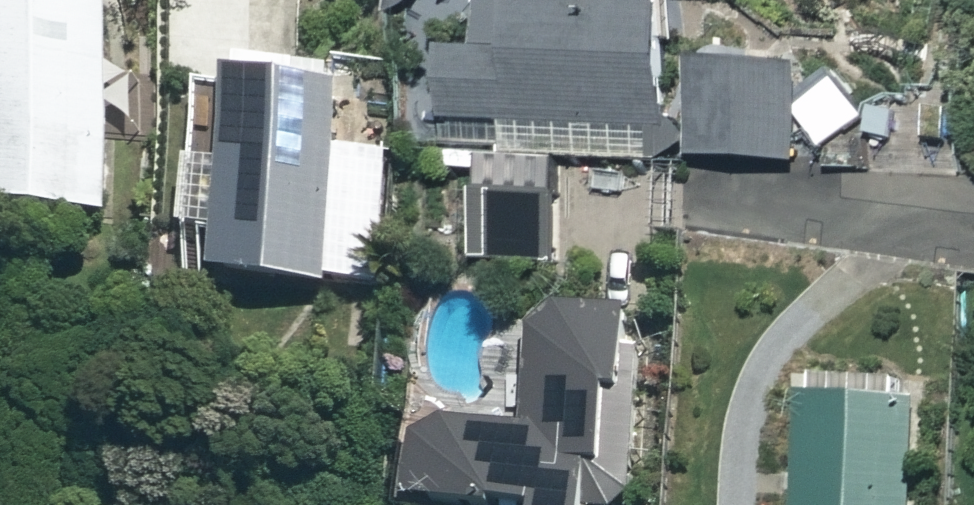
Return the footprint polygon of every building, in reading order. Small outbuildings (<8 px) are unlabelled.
[(109,196),(118,0),(0,0),(0,191),(109,196)] [(462,130),(674,132),(676,0),(514,0),(514,17),(460,16),(462,130)] [(809,44),(704,39),(699,143),(804,148),(809,44)] [(239,46),(220,264),(349,275),(368,57),(239,46)] [(559,159),(471,158),(470,258),(558,259),(559,159)] [(415,504),(627,504),(634,301),(531,297),(527,425),(417,421),(415,504)] [(799,504),(917,504),(926,373),(809,365),(799,504)]
